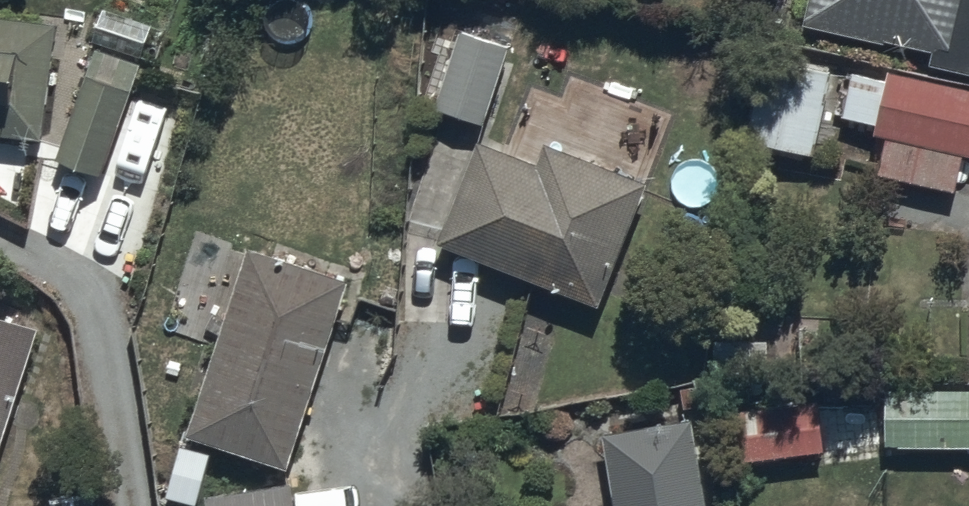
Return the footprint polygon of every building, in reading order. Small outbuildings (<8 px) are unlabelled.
[(968,71),(968,0),(812,0),(804,34),(968,71)] [(150,26),(97,5),(84,37),(138,58),(150,26)] [(43,139),(59,22),(0,15),(0,134),(43,139)] [(438,106),(484,123),(512,49),(466,31),(438,106)] [(98,50),(59,160),(146,191),(185,81),(98,50)] [(815,156),(831,72),(759,58),(743,142),(815,156)] [(968,158),(968,94),(890,76),(876,137),(968,158)] [(442,246),(605,307),(652,184),(550,146),(543,163),(481,140),(442,246)] [(190,437),(289,469),(351,282),(253,250),(190,437)] [(45,329),(0,315),(0,466),(45,329)] [(887,451),(968,451),(968,394),(887,394),(887,451)] [(694,421),(607,437),(620,505),(709,505),(694,421)] [(179,444),(163,497),(193,505),(194,505),(209,453),(179,444)] [(210,505),(295,505),(292,488),(209,503),(210,505)]
